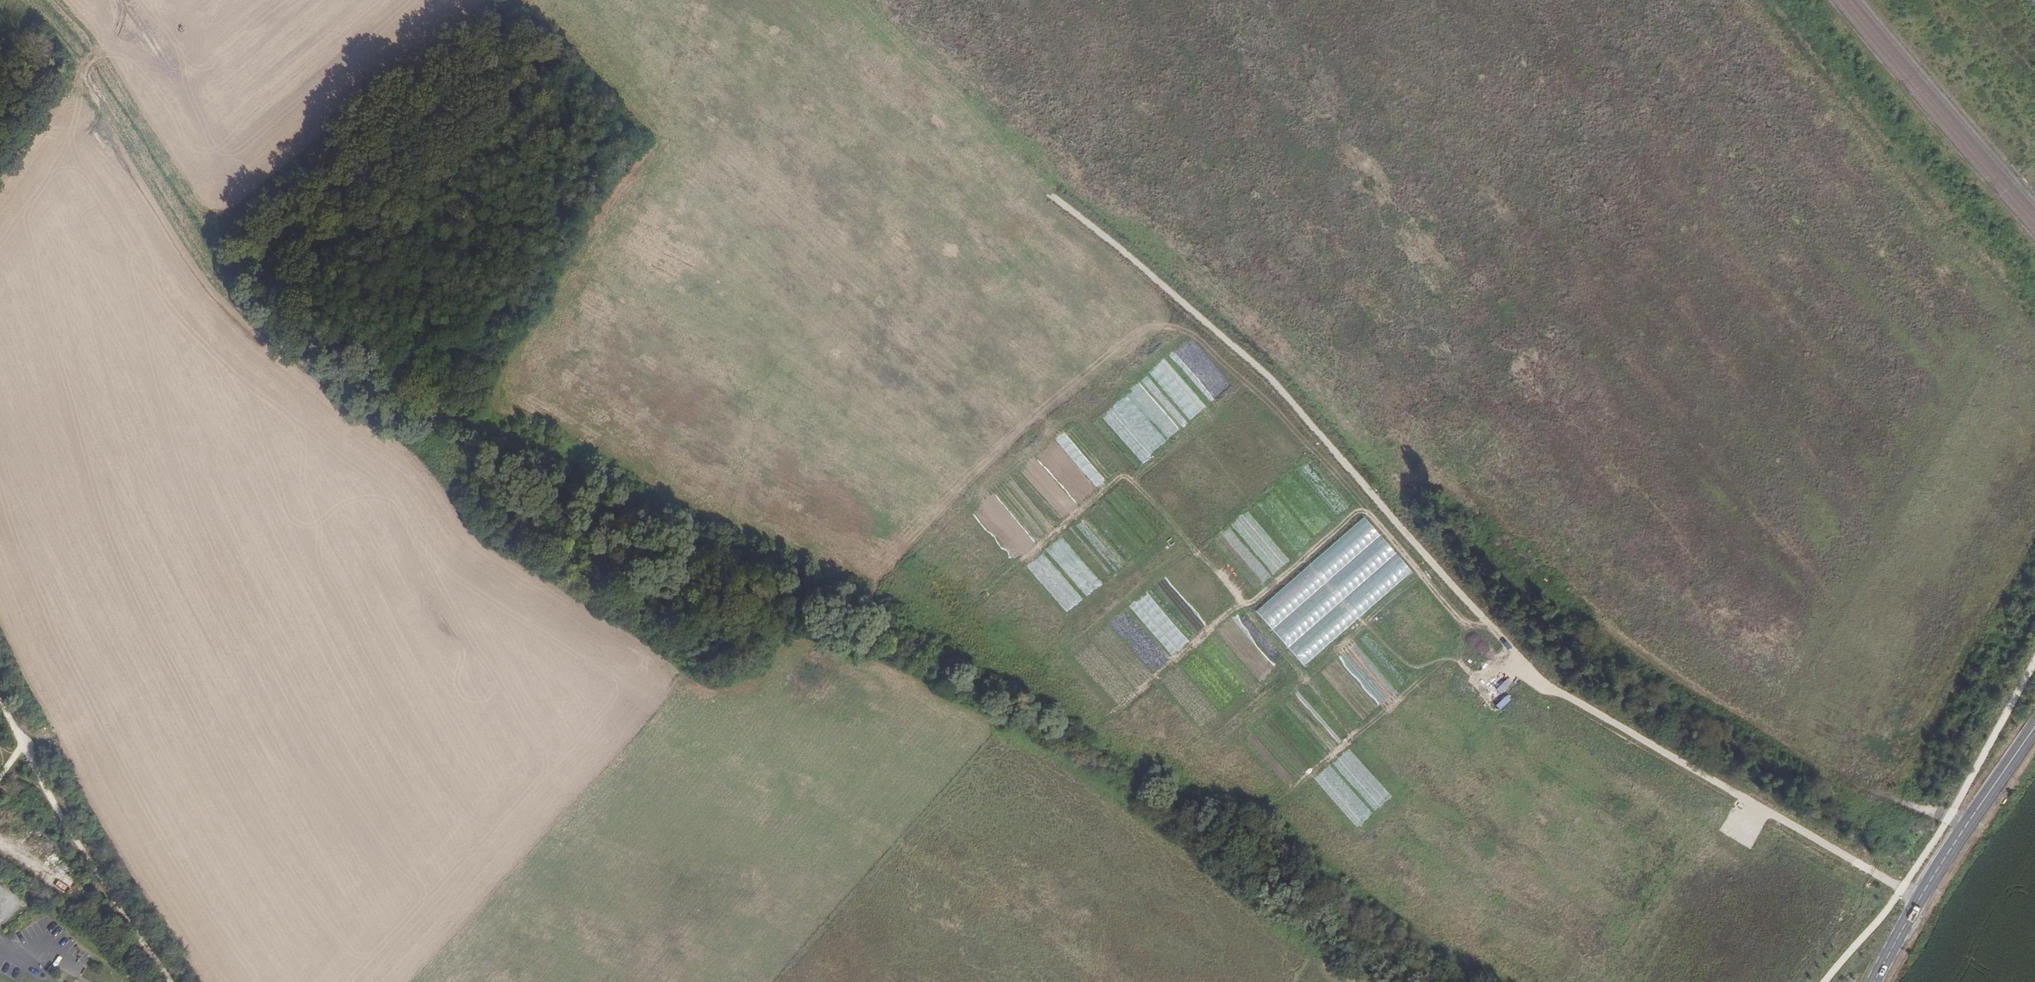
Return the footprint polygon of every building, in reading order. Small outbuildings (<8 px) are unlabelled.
[(60,901),(72,881),(53,870),(49,877),(42,873),(35,885),(60,901)]
